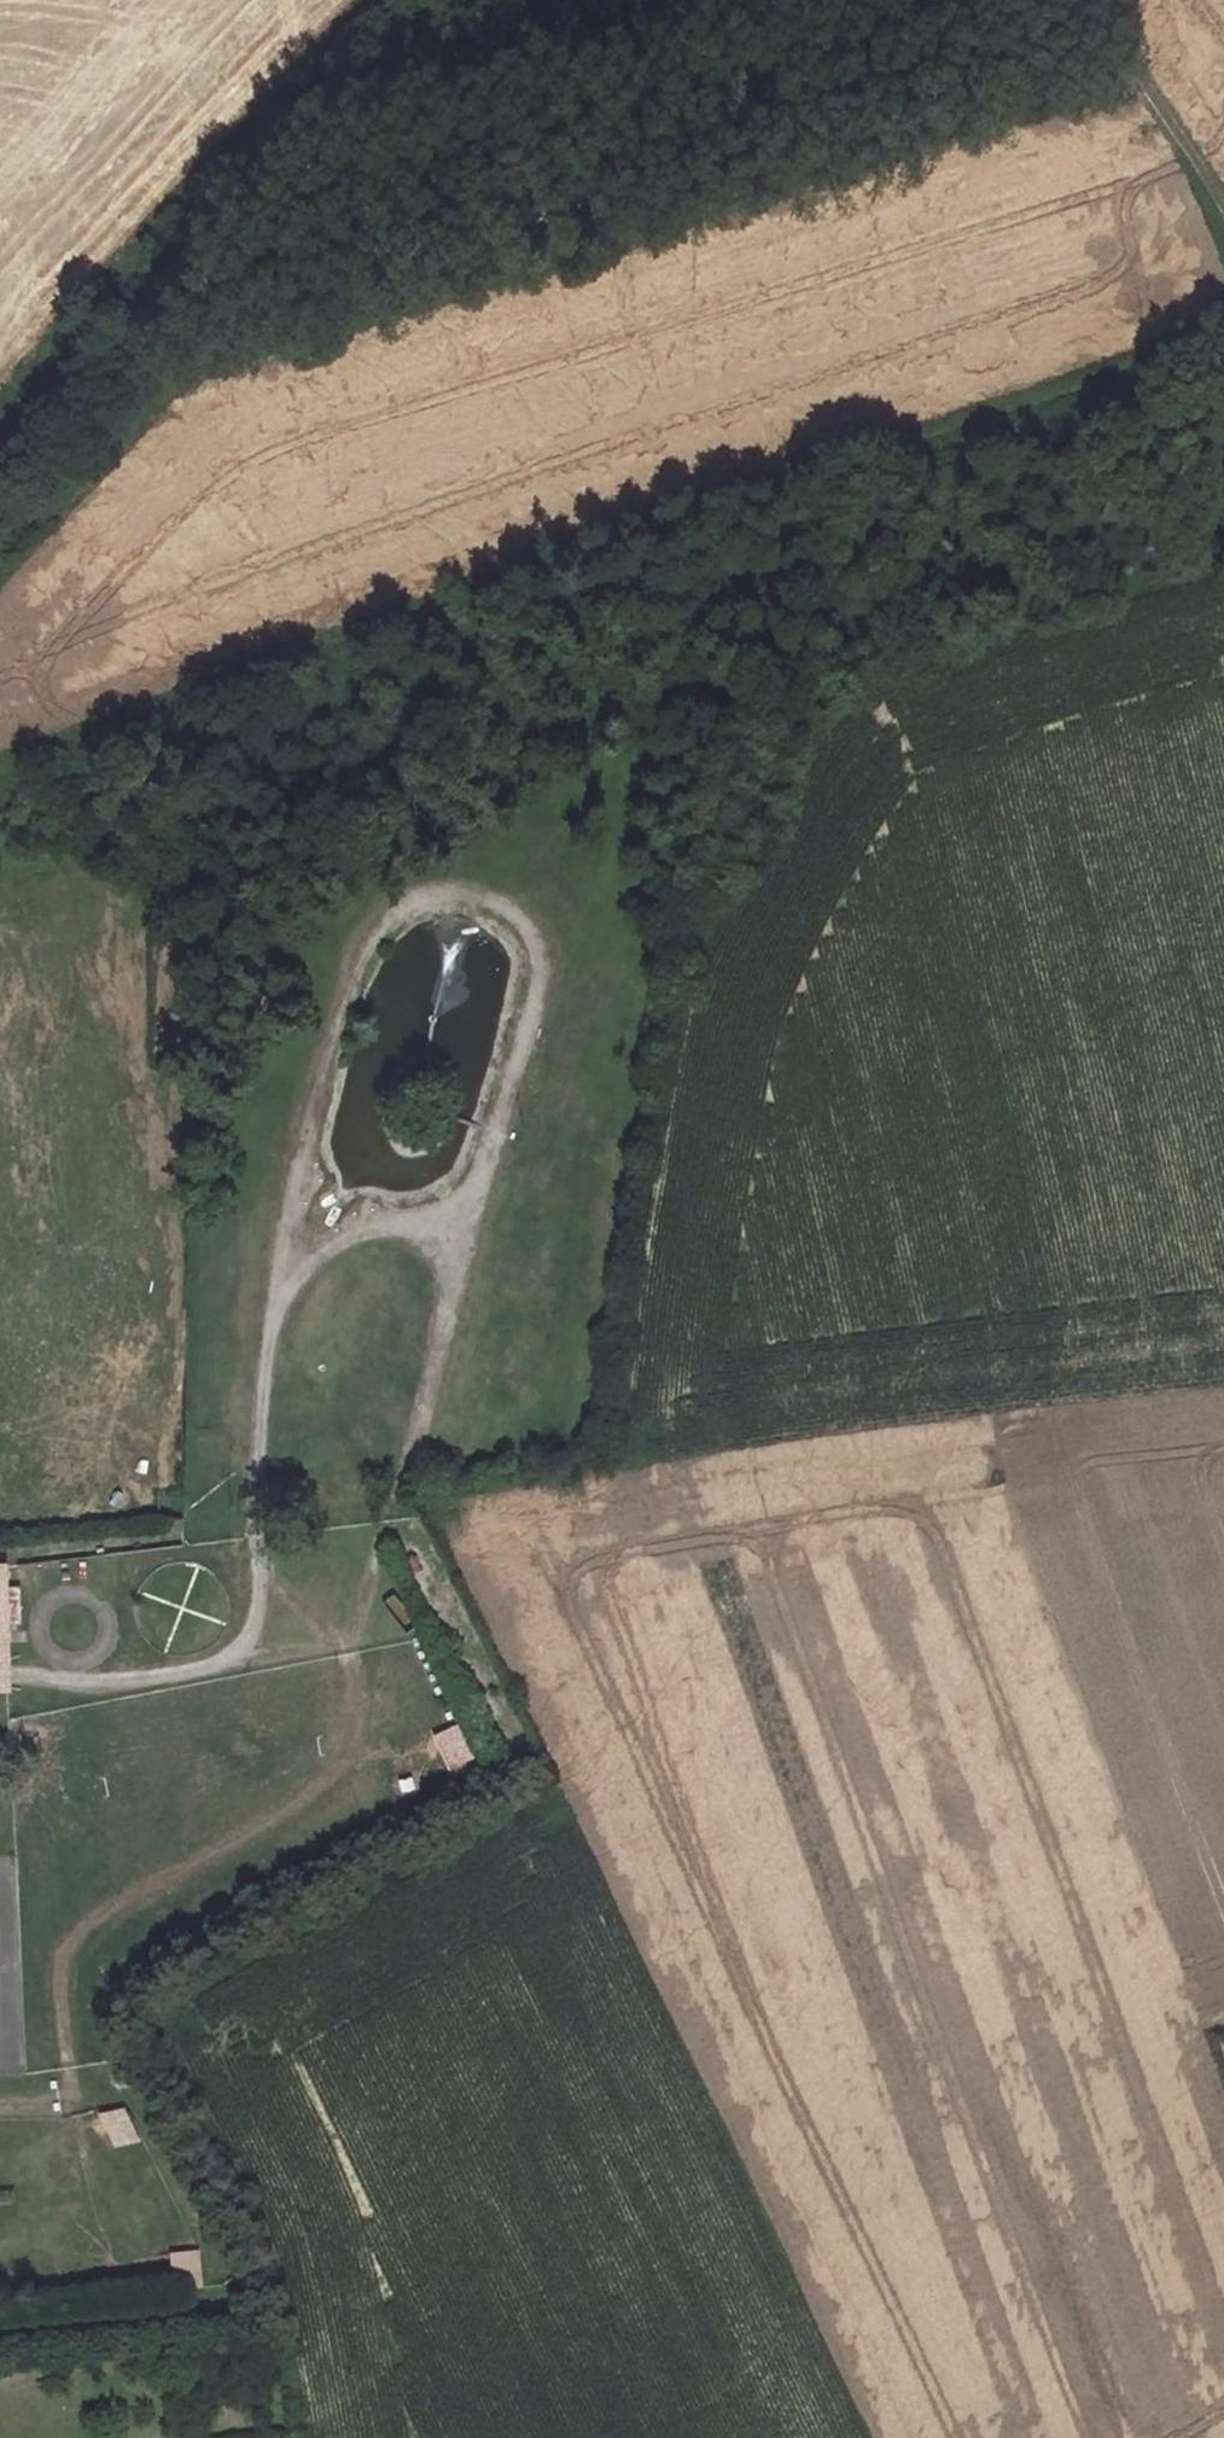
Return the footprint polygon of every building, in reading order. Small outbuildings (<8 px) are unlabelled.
[(445,1772),(472,1761),(457,1725),(430,1736),(445,1772)] [(109,2150),(136,2142),(125,2106),(98,2114),(109,2150)] [(163,2307),(189,2304),(183,2263),(157,2266),(163,2307)]
